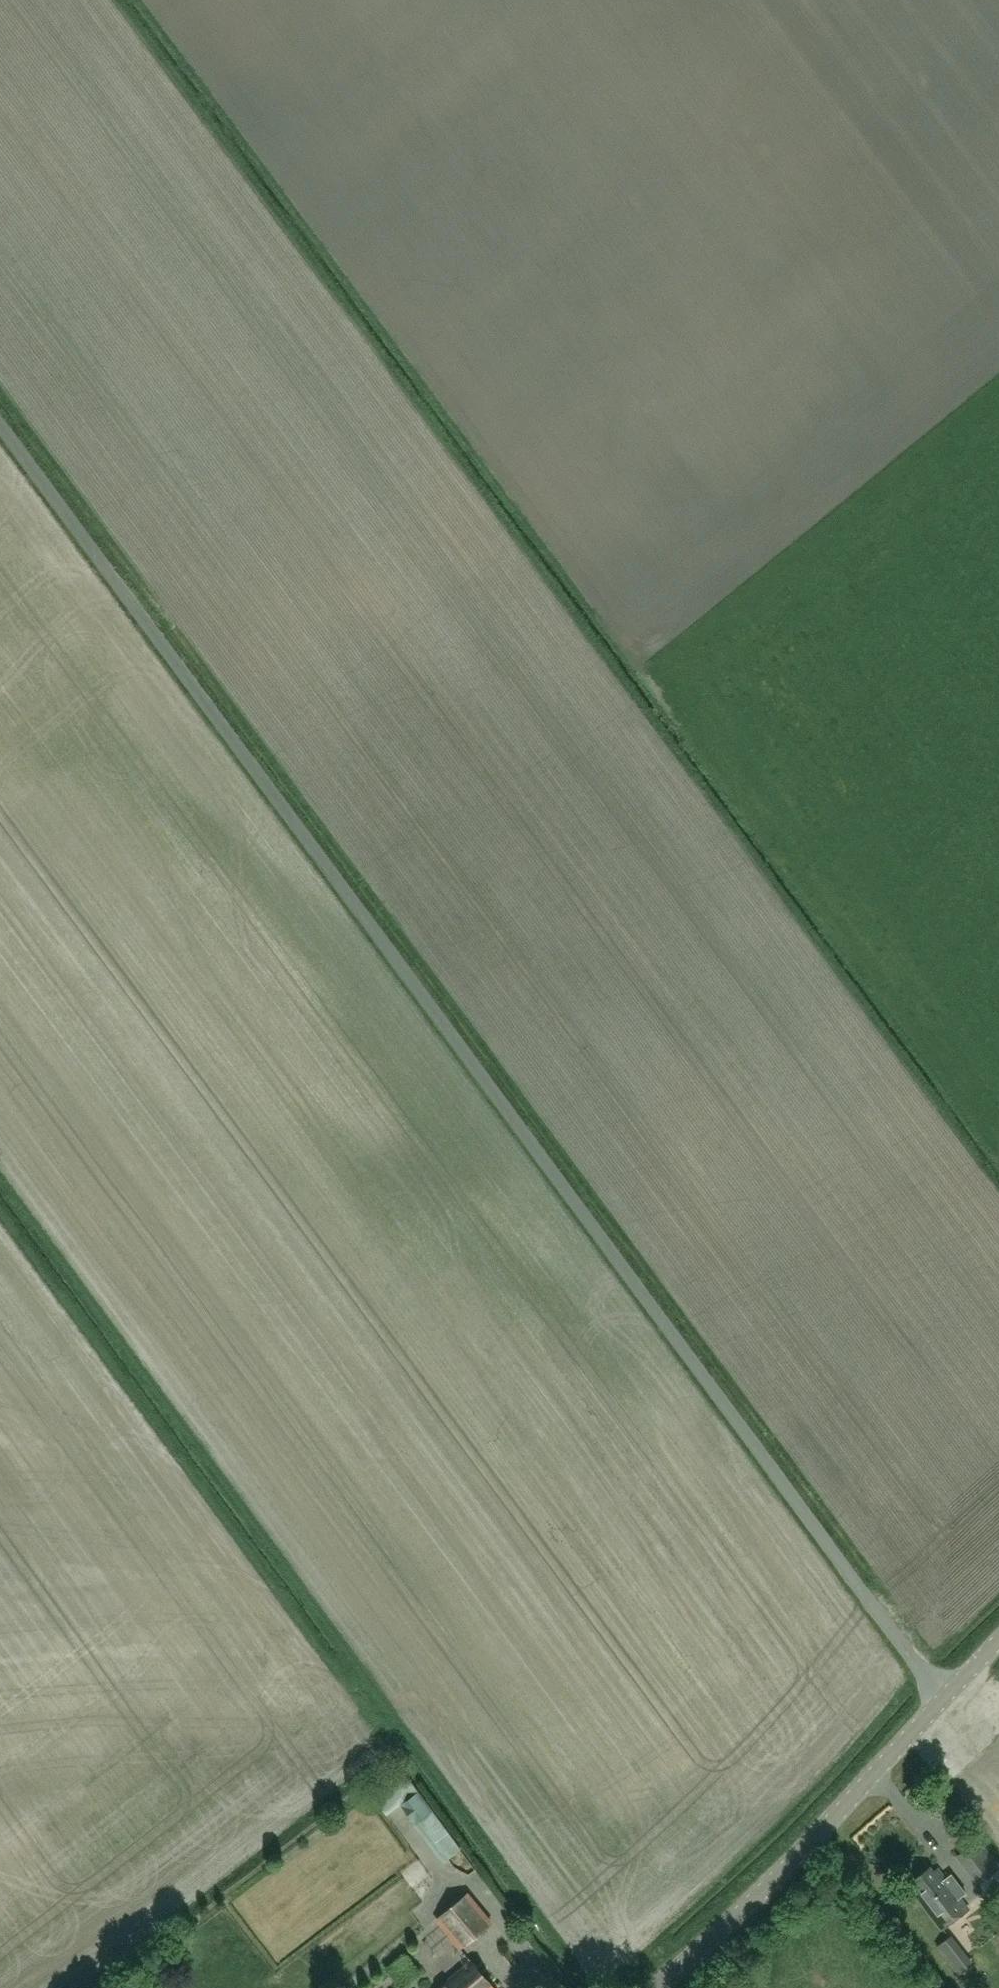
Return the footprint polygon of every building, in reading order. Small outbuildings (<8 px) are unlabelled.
[(400,1805),(414,1825),(433,1811),(418,1791),(400,1805)] [(449,1848),(460,1865),(471,1858),(460,1841),(449,1848)] [(968,1910),(959,1898),(937,1869),(932,1873),(929,1868),(913,1880),(917,1885),(913,1888),(943,1929),(968,1910)] [(444,1914),(467,1943),(488,1926),(464,1898),(444,1914)] [(973,1965),(952,1936),(939,1946),(961,1975),(973,1965)] [(472,1961),(440,1987),(495,1987),(472,1961)]
